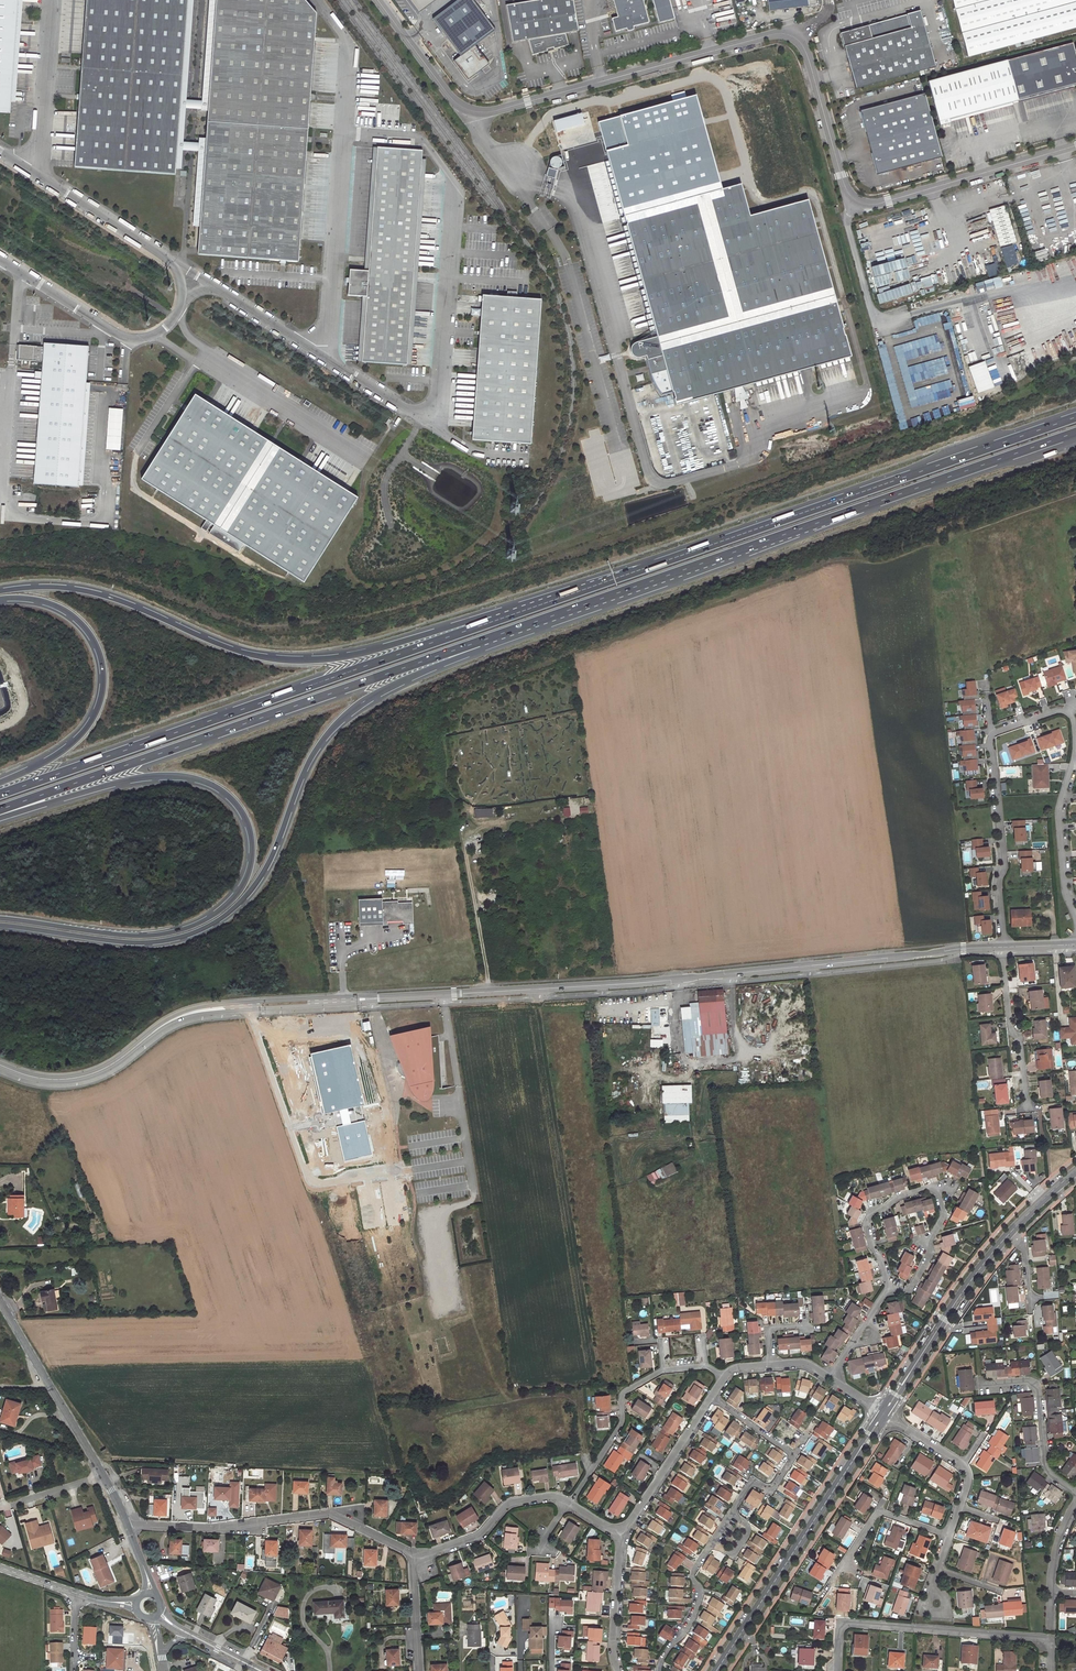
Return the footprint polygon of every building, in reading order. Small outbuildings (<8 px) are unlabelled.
[(9,112),(17,0),(0,0),(0,112),(9,112)] [(74,167),(175,174),(177,149),(177,141),(187,0),(86,0),(74,167)] [(197,254),(298,261),(316,13),(304,0),(215,0),(205,143),(204,151),(197,254)] [(436,0),(408,0),(417,13),(436,0)] [(433,20),(461,57),(454,62),(468,80),(489,65),(475,47),(495,31),(472,0),(460,0),(433,20)] [(506,6),(512,43),(529,40),(532,55),(548,51),(548,49),(554,47),(555,49),(570,45),(566,34),(580,32),(574,0),(541,0),(506,6)] [(618,16),(612,18),(616,31),(627,28),(628,30),(629,30),(631,30),(633,29),(635,28),(634,26),(650,22),(644,0),(614,0),(618,16)] [(659,22),(675,18),(670,0),(653,0),(659,22)] [(768,11),(817,6),(816,0),(767,0),(768,11)] [(963,41),(967,57),(1075,28),(1075,0),(952,0),(963,41)] [(921,11),(843,32),(844,36),(841,36),(856,89),(936,67),(921,11)] [(963,58),(967,57),(963,41),(959,42),(963,58)] [(1007,61),(1017,101),(1075,85),(1075,61),(1071,43),(1007,61)] [(949,123),(948,119),(1017,101),(1007,61),(927,82),(939,125),(949,123)] [(924,93),(860,110),(877,174),(941,157),(924,93)] [(177,149),(204,151),(205,143),(177,141),(177,149)] [(422,150),(377,147),(368,270),(349,269),(348,294),(366,296),(362,361),(407,364),(422,150)] [(552,158),(551,160),(547,176),(554,178),(556,168),(558,168),(559,168),(564,166),(561,156),(554,157),(552,158)] [(1007,178),(1008,186),(1026,182),(1024,174),(1007,178)] [(638,360),(640,359),(646,358),(647,362),(647,361),(651,377),(653,383),(657,390),(659,394),(662,397),(673,394),(675,401),(674,401),(676,407),(736,390),(741,389),(851,359),(845,337),(845,338),(843,331),(843,330),(808,202),(750,218),(741,186),(624,218),(657,339),(636,344),(633,346),(632,347),(631,349),(630,352),(631,355),(632,356),(633,358),(635,359),(637,360),(638,360)] [(1054,209),(1062,207),(1057,186),(1049,188),(1054,209)] [(1049,199),(1041,202),(1045,212),(1053,209),(1049,199)] [(1014,241),(1004,204),(988,209),(998,246),(1014,241)] [(1031,205),(1024,207),(1026,215),(1033,213),(1031,205)] [(929,210),(920,212),(922,220),(930,218),(929,210)] [(1069,229),(1066,214),(1055,217),(1054,210),(1045,212),(1050,234),(1069,229)] [(912,222),(920,222),(919,213),(911,214),(912,222)] [(1033,214),(1027,217),(1030,224),(1036,222),(1033,214)] [(908,215),(870,226),(872,235),(896,228),(898,236),(919,231),(918,227),(912,229),(908,215)] [(930,254),(939,253),(936,237),(928,238),(930,254)] [(1042,241),(1033,245),(1036,253),(1046,249),(1042,241)] [(1012,245),(1000,249),(1006,268),(1019,263),(1012,245)] [(903,266),(914,263),(912,254),(914,253),(912,246),(891,251),(893,261),(901,259),(901,260),(902,260),(903,266)] [(1038,261),(1054,257),(1052,249),(1036,253),(1038,261)] [(901,260),(892,262),(891,258),(884,260),(887,271),(903,266),(901,260)] [(982,266),(983,277),(1000,274),(998,259),(993,260),(994,264),(982,266)] [(936,275),(910,281),(913,293),(917,292),(916,290),(928,287),(930,292),(933,291),(932,285),(938,283),(936,275)] [(977,284),(980,294),(988,291),(985,282),(977,284)] [(507,296),(482,294),(472,438),(531,443),(541,298),(517,297),(517,291),(507,290),(507,296)] [(939,312),(913,320),(915,327),(941,320),(939,312)] [(937,335),(895,345),(909,408),(929,403),(939,401),(939,400),(948,398),(947,392),(953,391),(950,380),(914,388),(912,382),(948,374),(944,358),(907,366),(906,359),(941,351),(937,335)] [(78,489),(88,348),(43,345),(42,348),(18,347),(17,362),(41,363),(33,485),(78,489)] [(984,360),(968,366),(978,393),(985,390),(987,393),(995,390),(984,360)] [(741,389),(736,390),(739,403),(744,402),(741,389)] [(357,499),(194,396),(141,480),(206,520),(201,529),(206,532),(208,527),(211,529),(209,534),(238,552),(244,544),(304,583),(357,499)] [(120,450),(122,408),(107,407),(106,449),(120,450)] [(731,453),(725,455),(727,462),(733,461),(731,453)] [(1063,652),(1065,660),(1074,659),(1075,673),(1075,651),(1063,652)] [(1074,659),(1065,660),(1066,662),(1072,661),(1073,673),(1075,673),(1074,659)] [(1066,679),(1062,666),(1043,672),(1047,685),(1056,682),(1066,679)] [(1041,686),(1038,677),(1019,683),(1023,693),(1027,692),(1036,689),(1036,687),(1041,686)] [(958,690),(958,696),(964,696),(965,699),(978,698),(978,691),(976,691),(975,680),(965,681),(965,689),(958,690)] [(1013,698),(1017,696),(1015,689),(996,695),(1001,708),(1005,706),(1004,703),(1009,701),(1009,700),(1013,698)] [(974,699),(958,700),(958,705),(962,705),(962,715),(959,715),(959,719),(963,719),(963,727),(977,726),(976,706),(975,706),(974,699)] [(976,743),(975,729),(956,730),(956,736),(962,736),(962,744),(976,743)] [(1039,748),(1062,740),(1060,733),(1051,736),(1051,734),(1045,736),(1036,739),(1039,748)] [(1030,752),(1029,749),(1033,748),(1030,740),(1022,743),(1018,745),(1018,747),(1009,750),(1012,760),(1022,756),(1022,755),(1030,752)] [(975,744),(957,745),(958,757),(976,756),(975,744)] [(976,759),(959,760),(959,773),(965,773),(965,775),(980,774),(979,765),(977,765),(976,759)] [(1047,787),(1046,770),(1048,769),(1047,764),(1032,765),(1034,788),(1047,787)] [(977,780),(965,782),(966,792),(969,792),(970,799),(984,798),(983,789),(978,789),(977,780)] [(492,809),(476,810),(476,817),(493,817),(492,809)] [(1025,821),(1012,821),(1012,828),(1014,829),(1015,841),(1027,841),(1025,821)] [(984,839),(972,840),(973,850),(975,850),(976,858),(990,857),(989,847),(984,847),(984,839)] [(1031,851),(1018,852),(1019,858),(1020,858),(1022,872),(1033,871),(1031,851)] [(979,868),(969,869),(970,878),(976,877),(978,887),(987,886),(985,872),(979,873),(979,868)] [(982,892),(972,892),(973,901),(979,901),(980,910),(990,910),(987,896),(982,896),(982,892)] [(383,899),(359,901),(359,925),(414,925),(413,903),(399,904),(399,902),(383,902),(383,899)] [(1030,925),(1029,910),(1011,911),(1011,923),(1021,922),(1021,926),(1030,925)] [(984,915),(974,916),(974,924),(981,924),(982,934),(992,933),(990,920),(984,921),(984,915)] [(1021,965),(1023,981),(1035,980),(1033,963),(1021,965)] [(973,966),(975,984),(985,983),(985,982),(988,982),(987,971),(985,971),(984,964),(973,966)] [(1060,968),(1061,988),(1075,986),(1074,970),(1067,971),(1067,967),(1060,968)] [(700,1005),(680,1007),(685,1052),(694,1051),(694,1057),(731,1053),(724,988),(698,991),(700,1005)] [(1030,992),(1031,1009),(1048,1007),(1047,997),(1042,998),(1041,991),(1030,992)] [(981,1002),(982,1011),(992,1010),(990,994),(978,995),(979,1003),(981,1002)] [(651,1025),(659,1025),(658,1009),(650,1009),(651,1025)] [(1033,1028),(1034,1038),(1047,1037),(1045,1020),(1035,1021),(1036,1028),(1033,1028)] [(1069,1020),(1070,1029),(1068,1030),(1068,1028),(1059,1029),(1060,1039),(1071,1038),(1072,1044),(1075,1043),(1075,1020),(1069,1020)] [(982,1025),(984,1044),(997,1043),(996,1034),(992,1034),(991,1024),(982,1025)] [(419,1030),(401,1034),(402,1037),(400,1038),(399,1039),(397,1041),(397,1043),(397,1045),(394,1046),(400,1062),(399,1062),(398,1060),(397,1061),(396,1062),(396,1064),(396,1066),(396,1067),(397,1069),(398,1071),(401,1074),(404,1074),(405,1074),(406,1076),(409,1085),(411,1088),(412,1090),(415,1094),(418,1097),(421,1099),(424,1101),(427,1101),(429,1097),(430,1094),(432,1090),(433,1084),(433,1079),(430,1038),(427,1038),(427,1036),(425,1035),(424,1034),(422,1033),(420,1033),(419,1030)] [(348,1048),(309,1057),(322,1114),(333,1111),(361,1105),(348,1048)] [(1038,1061),(1039,1069),(1053,1067),(1051,1049),(1039,1050),(1041,1061),(1038,1061)] [(1001,1058),(990,1059),(991,1079),(1003,1078),(1001,1058)] [(1037,1087),(1038,1097),(1052,1096),(1050,1080),(1039,1081),(1040,1087),(1037,1087)] [(1006,1083),(996,1084),(997,1102),(1009,1102),(1008,1092),(1006,1092),(1006,1083)] [(691,1087),(663,1087),(663,1103),(664,1103),(689,1103),(691,1103),(691,1087)] [(689,1103),(664,1103),(664,1122),(689,1122),(689,1103)] [(365,1120),(361,1105),(333,1111),(336,1127),(365,1120)] [(986,1110),(988,1133),(1000,1132),(998,1108),(986,1110)] [(1054,1128),(1064,1127),(1062,1108),(1050,1109),(1051,1118),(1053,1118),(1054,1128)] [(326,1129),(336,1127),(333,1111),(322,1114),(326,1129)] [(1068,1114),(1069,1129),(1075,1129),(1074,1126),(1075,1126),(1075,1115),(1074,1115),(1073,1113),(1068,1114)] [(1033,1119),(1013,1121),(1014,1130),(1024,1129),(1025,1131),(1034,1130),(1033,1119)] [(365,1120),(336,1127),(344,1161),(373,1155),(365,1120)] [(1023,1160),(1024,1171),(1034,1170),(1034,1162),(1033,1157),(1036,1157),(1035,1149),(1025,1150),(1025,1160),(1023,1160)] [(989,1153),(990,1166),(997,1165),(1005,1164),(1006,1166),(1010,1165),(1009,1155),(1005,1155),(1004,1152),(989,1153)] [(948,1171),(956,1175),(961,1166),(952,1161),(950,1165),(945,1162),(941,1163),(943,1172),(948,1171)] [(672,1162),(647,1176),(652,1184),(677,1170),(672,1162)] [(940,1162),(930,1165),(933,1177),(938,1176),(938,1173),(943,1172),(941,1163),(940,1162)] [(961,1166),(956,1175),(961,1178),(962,1176),(967,1179),(972,1169),(962,1164),(961,1166)] [(933,1177),(930,1165),(919,1168),(922,1178),(927,1176),(927,1179),(933,1177)] [(922,1178),(919,1168),(919,1166),(909,1169),(912,1180),(917,1179),(918,1179),(919,1182),(923,1181),(922,1178)] [(896,1191),(905,1189),(904,1186),(909,1185),(906,1177),(893,1180),(893,1182),(896,1191)] [(1009,1180),(995,1194),(1004,1203),(1018,1189),(1009,1180)] [(889,1181),(878,1184),(882,1198),(888,1197),(887,1194),(896,1191),(893,1182),(889,1183),(889,1181)] [(878,1184),(864,1188),(864,1191),(867,1199),(876,1197),(877,1200),(882,1198),(878,1184)] [(961,1197),(974,1204),(980,1194),(969,1188),(966,1194),(963,1192),(961,1197)] [(857,1198),(853,1195),(848,1203),(852,1205),(858,1209),(862,1201),(867,1200),(867,1199),(864,1191),(860,1192),(857,1198)] [(9,1208),(9,1214),(15,1214),(15,1217),(22,1217),(21,1208),(24,1208),(24,1196),(11,1196),(11,1208),(9,1208)] [(967,1213),(969,1214),(974,1204),(961,1197),(958,1202),(961,1204),(958,1208),(967,1213)] [(920,1199),(923,1210),(924,1212),(935,1209),(932,1199),(927,1201),(925,1201),(925,1198),(920,1199)] [(912,1201),(915,1212),(923,1210),(920,1199),(912,1201)] [(905,1206),(908,1214),(915,1212),(912,1201),(904,1204),(905,1206)] [(857,1219),(861,1211),(858,1209),(852,1205),(847,1214),(851,1217),(848,1221),(848,1222),(849,1226),(858,1223),(857,1219)] [(957,1207),(950,1219),(958,1223),(959,1221),(962,1222),(967,1213),(958,1208),(957,1207)] [(1073,1233),(1071,1214),(1061,1215),(1056,1215),(1058,1230),(1061,1229),(1062,1235),(1073,1233)] [(898,1215),(883,1219),(886,1229),(896,1226),(900,1225),(898,1215)] [(850,1230),(852,1239),(863,1236),(861,1227),(859,1228),(858,1223),(849,1226),(851,1230),(850,1230)] [(885,1229),(889,1243),(897,1240),(896,1236),(898,1236),(896,1226),(886,1229),(885,1229)] [(955,1244),(952,1233),(942,1236),(943,1242),(941,1243),(942,1248),(950,1246),(955,1244)] [(863,1236),(852,1239),(856,1253),(867,1249),(863,1236)] [(1032,1251),(1033,1257),(1044,1256),(1044,1250),(1045,1250),(1044,1239),(1037,1240),(1033,1241),(1034,1246),(1034,1251),(1032,1251)] [(948,1266),(953,1257),(949,1255),(951,1250),(950,1246),(942,1248),(943,1253),(939,1261),(947,1265),(948,1266)] [(914,1255),(906,1250),(900,1261),(901,1262),(911,1267),(913,1262),(911,1261),(912,1259),(914,1255)] [(868,1263),(867,1257),(856,1260),(860,1271),(873,1268),(872,1262),(868,1263)] [(939,1261),(936,1266),(934,1264),(931,1269),(941,1275),(947,1265),(939,1261)] [(901,1262),(896,1270),(899,1272),(898,1275),(905,1280),(908,1276),(906,1275),(911,1267),(901,1262)] [(1011,1270),(1006,1270),(1007,1287),(1017,1286),(1019,1286),(1018,1278),(1019,1278),(1018,1264),(1010,1265),(1011,1270)] [(1037,1268),(1039,1288),(1050,1287),(1048,1267),(1037,1268)] [(862,1282),(873,1279),(871,1274),(874,1273),(873,1268),(860,1271),(862,1282)] [(941,1275),(931,1269),(928,1273),(931,1275),(928,1280),(936,1284),(941,1275)] [(859,1282),(863,1294),(873,1290),(872,1285),(874,1285),(873,1279),(862,1282),(859,1282)] [(931,1294),(936,1284),(928,1280),(927,1279),(924,1285),(922,1283),(919,1288),(930,1294),(931,1294)] [(1006,1287),(1008,1303),(1018,1302),(1017,1286),(1007,1287),(1006,1287)] [(918,1292),(912,1302),(922,1307),(930,1294),(919,1288),(917,1292),(918,1292)] [(57,1309),(53,1291),(40,1293),(42,1301),(46,1300),(48,1311),(57,1309)] [(673,1293),(673,1306),(685,1305),(684,1292),(673,1293)] [(822,1295),(811,1296),(812,1304),(823,1303),(822,1295)] [(865,1298),(862,1302),(869,1308),(873,1303),(865,1298)] [(900,1311),(897,1301),(887,1303),(889,1309),(885,1309),(886,1314),(897,1312),(900,1311)] [(767,1303),(768,1316),(775,1315),(774,1302),(767,1303)] [(774,1302),(775,1315),(783,1314),(782,1304),(782,1302),(774,1302)] [(768,1316),(767,1303),(756,1304),(756,1313),(762,1313),(762,1316),(768,1316)] [(790,1304),(791,1317),(799,1316),(799,1307),(798,1303),(790,1304)] [(823,1303),(812,1304),(813,1312),(824,1311),(823,1303)] [(858,1314),(861,1309),(852,1303),(846,1312),(848,1313),(858,1320),(861,1315),(858,1314)] [(782,1304),(783,1314),(784,1317),(791,1317),(790,1304),(782,1304)] [(1046,1319),(1046,1326),(1043,1326),(1044,1333),(1053,1332),(1052,1325),(1056,1325),(1056,1318),(1054,1319),(1053,1313),(1053,1305),(1042,1306),(1043,1314),(1045,1314),(1046,1319)] [(732,1307),(721,1308),(722,1317),(723,1325),(724,1331),(734,1330),(732,1307)] [(993,1308),(975,1310),(974,1312),(975,1322),(987,1320),(988,1325),(997,1324),(996,1319),(994,1319),(993,1308)] [(824,1311),(813,1312),(813,1323),(825,1322),(824,1311)] [(701,1328),(700,1312),(680,1314),(680,1319),(681,1324),(691,1323),(691,1329),(701,1328)] [(886,1326),(900,1323),(897,1312),(886,1314),(888,1321),(885,1321),(886,1326)] [(852,1327),(858,1320),(848,1313),(843,1322),(845,1323),(843,1326),(852,1332),(854,1328),(852,1327)] [(663,1319),(658,1320),(659,1332),(682,1330),(681,1324),(680,1319),(663,1320),(663,1319)] [(757,1320),(747,1321),(748,1332),(761,1331),(761,1326),(758,1326),(757,1320)] [(1014,1326),(1014,1337),(1025,1337),(1025,1331),(1025,1327),(1027,1326),(1027,1322),(1019,1322),(1019,1326),(1014,1326)] [(648,1323),(632,1325),(633,1335),(640,1334),(643,1334),(644,1336),(649,1336),(648,1323)] [(902,1333),(900,1323),(886,1326),(887,1331),(890,1331),(891,1336),(896,1335),(902,1333)] [(997,1324),(988,1325),(988,1331),(976,1332),(977,1344),(997,1341),(995,1330),(997,1330),(997,1324)] [(842,1342),(848,1335),(849,1336),(852,1332),(843,1326),(841,1329),(838,1328),(833,1336),(842,1342)] [(761,1331),(748,1332),(749,1343),(759,1342),(758,1337),(762,1337),(761,1331)] [(789,1348),(788,1334),(783,1334),(783,1338),(777,1338),(778,1349),(789,1348)] [(800,1347),(799,1336),(794,1337),(793,1334),(788,1334),(789,1348),(800,1347)] [(828,1346),(834,1350),(837,1345),(839,1347),(842,1342),(833,1336),(831,1334),(825,1344),(828,1346)] [(888,1348),(898,1346),(896,1335),(891,1336),(883,1337),(884,1343),(887,1343),(888,1348)] [(799,1336),(800,1347),(800,1350),(811,1349),(810,1343),(810,1338),(805,1339),(805,1336),(799,1336)] [(732,1338),(721,1339),(722,1346),(720,1346),(721,1357),(733,1356),(732,1338)] [(747,1343),(748,1354),(759,1354),(759,1348),(762,1347),(762,1342),(759,1342),(749,1343),(747,1343)] [(834,1350),(828,1346),(820,1358),(828,1363),(830,1359),(832,1360),(837,1352),(834,1350)] [(649,1350),(639,1351),(640,1367),(651,1366),(650,1359),(649,1350)] [(1046,1366),(1050,1372),(1048,1373),(1050,1377),(1062,1369),(1051,1351),(1040,1358),(1046,1366)] [(886,1365),(884,1354),(878,1355),(877,1356),(876,1352),(872,1353),(875,1367),(886,1365)] [(875,1367),(872,1353),(868,1354),(869,1357),(867,1357),(862,1358),(864,1369),(875,1367)] [(864,1369),(862,1358),(848,1361),(851,1375),(865,1373),(864,1369)] [(997,1376),(1005,1375),(1005,1376),(1012,1375),(1011,1374),(1019,1374),(1019,1375),(1024,1374),(1024,1373),(1027,1373),(1030,1373),(1029,1360),(1010,1362),(1011,1366),(1004,1367),(1004,1363),(985,1364),(986,1377),(989,1376),(992,1376),(992,1377),(997,1377),(997,1376)] [(959,1370),(961,1391),(975,1390),(975,1386),(973,1386),(972,1378),(971,1369),(959,1370)] [(791,1391),(790,1379),(782,1379),(782,1377),(776,1377),(777,1388),(782,1388),(782,1392),(791,1391)] [(705,1387),(694,1380),(683,1398),(694,1404),(705,1387)] [(774,1393),(773,1380),(760,1381),(761,1392),(766,1391),(766,1393),(774,1393)] [(674,1386),(666,1381),(661,1388),(660,1390),(657,1389),(654,1394),(656,1396),(654,1400),(662,1406),(674,1386)] [(758,1394),(757,1381),(744,1382),(745,1393),(749,1392),(750,1395),(758,1394)] [(807,1396),(811,1385),(803,1381),(802,1383),(798,1382),(796,1389),(800,1390),(799,1393),(807,1396)] [(819,1403),(826,1393),(819,1389),(818,1390),(814,1388),(809,1395),(813,1397),(812,1399),(819,1403)] [(1060,1407),(1059,1388),(1047,1389),(1047,1393),(1047,1396),(1046,1396),(1046,1400),(1048,1400),(1048,1408),(1047,1408),(1047,1415),(1049,1415),(1049,1422),(1048,1422),(1048,1427),(1050,1427),(1050,1430),(1050,1433),(1062,1432),(1061,1414),(1056,1414),(1056,1407),(1060,1407)] [(743,1394),(737,1390),(727,1403),(735,1408),(737,1406),(735,1405),(743,1394)] [(607,1395),(596,1396),(597,1406),(601,1406),(601,1410),(598,1410),(598,1412),(609,1411),(610,1411),(610,1405),(608,1405),(607,1395)] [(825,1407),(833,1412),(836,1415),(840,1408),(837,1406),(839,1402),(832,1397),(831,1399),(827,1397),(823,1403),(826,1406),(825,1407)] [(1035,1411),(1033,1397),(1021,1398),(1021,1403),(1018,1403),(1019,1411),(1022,1410),(1022,1412),(1024,1412),(1024,1416),(1033,1415),(1033,1411),(1035,1411)] [(651,1408),(638,1399),(631,1409),(645,1418),(651,1408)] [(933,1410),(919,1400),(912,1411),(926,1421),(933,1410)] [(994,1400),(975,1403),(976,1414),(987,1413),(987,1411),(995,1410),(994,1400)] [(21,1405),(8,1401),(1,1423),(11,1426),(11,1427),(15,1428),(16,1428),(20,1416),(18,1415),(21,1405)] [(851,1422),(857,1412),(853,1410),(852,1412),(845,1407),(837,1418),(845,1423),(848,1419),(851,1422)] [(646,1419),(653,1409),(651,1408),(645,1418),(646,1419)] [(772,1415),(765,1410),(755,1423),(764,1429),(766,1426),(765,1425),(772,1415)] [(943,1431),(951,1418),(942,1412),(941,1415),(933,1410),(926,1421),(943,1431)] [(597,1412),(598,1428),(608,1428),(608,1422),(607,1417),(609,1417),(609,1411),(598,1412),(597,1412)] [(806,1416),(799,1411),(789,1424),(798,1430),(800,1427),(799,1426),(806,1416)] [(682,1419),(672,1412),(662,1428),(669,1433),(672,1435),(682,1419)] [(721,1412),(711,1425),(714,1427),(713,1429),(720,1434),(729,1422),(722,1417),(724,1415),(721,1412)] [(734,1435),(738,1438),(744,1429),(734,1421),(726,1432),(733,1437),(734,1435)] [(825,1441),(828,1437),(833,1430),(823,1423),(817,1430),(816,1429),(813,1433),(825,1441)] [(973,1434),(960,1426),(954,1435),(961,1440),(963,1441),(964,1440),(968,1443),(973,1434)] [(1025,1448),(1026,1463),(1039,1461),(1038,1447),(1036,1447),(1035,1441),(1037,1440),(1036,1426),(1023,1427),(1024,1441),(1026,1441),(1027,1448),(1025,1448)] [(662,1428),(652,1445),(661,1451),(670,1438),(667,1437),(669,1433),(662,1428)] [(632,1429),(625,1440),(627,1441),(634,1430),(632,1429)] [(634,1430),(627,1441),(625,1440),(621,1446),(627,1451),(630,1446),(634,1449),(643,1436),(634,1430)] [(1009,1437),(1000,1431),(995,1437),(991,1444),(992,1445),(990,1449),(999,1455),(1001,1451),(1000,1450),(1009,1437)] [(740,1439),(754,1449),(760,1440),(757,1437),(756,1439),(746,1432),(740,1439)] [(701,1446),(711,1454),(716,1447),(712,1444),(714,1440),(705,1434),(703,1438),(705,1440),(701,1446)] [(812,1455),(819,1459),(828,1445),(820,1439),(817,1443),(819,1445),(812,1455)] [(904,1446),(895,1440),(889,1447),(891,1448),(883,1461),(891,1466),(894,1461),(895,1463),(901,1453),(900,1453),(904,1446)] [(613,1451),(604,1465),(614,1471),(623,1457),(625,1459),(630,1452),(627,1451),(621,1446),(619,1445),(615,1452),(613,1451)] [(690,1458),(700,1465),(705,1458),(704,1457),(706,1454),(697,1448),(695,1452),(694,1451),(690,1458)] [(768,1457),(778,1464),(783,1457),(781,1456),(783,1453),(776,1448),(774,1451),(772,1450),(768,1457)] [(977,1466),(986,1472),(995,1457),(996,1458),(999,1455),(990,1449),(987,1453),(986,1452),(981,1459),(977,1466)] [(1074,1453),(1061,1471),(1071,1478),(1074,1475),(1075,1473),(1075,1455),(1074,1453)] [(802,1456),(797,1463),(807,1470),(812,1464),(814,1465),(817,1462),(807,1455),(805,1459),(802,1456)] [(925,1476),(933,1463),(925,1458),(924,1459),(918,1455),(910,1466),(925,1476)] [(17,1464),(16,1464),(19,1473),(19,1474),(33,1470),(33,1468),(41,1466),(39,1456),(30,1458),(30,1460),(17,1464)] [(741,1469),(743,1470),(748,1462),(738,1456),(733,1464),(735,1465),(733,1468),(739,1472),(741,1469)] [(650,1466),(641,1461),(632,1474),(643,1481),(647,1476),(645,1474),(650,1466)] [(759,1470),(769,1477),(774,1470),(773,1469),(775,1466),(768,1461),(766,1464),(764,1463),(759,1470)] [(16,1462),(10,1464),(13,1474),(19,1473),(16,1464),(17,1464),(16,1462)] [(680,1472),(690,1478),(695,1471),(693,1470),(696,1466),(689,1462),(687,1466),(685,1465),(680,1472)] [(578,1475),(576,1463),(552,1467),(554,1477),(559,1476),(559,1478),(578,1475)] [(885,1470),(876,1463),(871,1471),(874,1473),(869,1481),(878,1487),(883,1479),(882,1478),(881,1477),(885,1470)] [(944,1488),(951,1476),(945,1473),(946,1471),(938,1466),(930,1478),(944,1488)] [(518,1468),(502,1470),(504,1485),(514,1484),(514,1483),(520,1482),(518,1468)] [(722,1480),(732,1487),(736,1480),(739,1481),(741,1478),(727,1468),(724,1472),(726,1473),(722,1480)] [(155,1482),(161,1483),(161,1479),(168,1480),(168,1470),(143,1469),(143,1479),(149,1479),(155,1479),(155,1482)] [(794,1471),(790,1478),(800,1485),(804,1478),(803,1476),(805,1473),(798,1469),(796,1472),(794,1471)] [(547,1470),(531,1472),(533,1482),(534,1482),(534,1484),(549,1482),(547,1470)] [(1034,1472),(1026,1482),(1038,1490),(1039,1489),(1044,1493),(1044,1494),(1055,1503),(1063,1493),(1051,1484),(1050,1485),(1044,1481),(1045,1480),(1034,1472)] [(332,1494),(341,1494),(342,1483),(337,1483),(337,1481),(335,1481),(335,1477),(334,1477),(334,1475),(329,1474),(329,1477),(328,1477),(327,1492),(332,1493),(332,1494)] [(671,1486),(682,1493),(686,1486),(685,1484),(687,1480),(679,1474),(671,1486)] [(611,1485),(600,1478),(600,1479),(598,1482),(588,1497),(597,1502),(604,1492),(606,1489),(608,1490),(611,1485)] [(308,1493),(308,1482),(294,1481),(294,1492),(308,1493)] [(239,1508),(240,1483),(231,1482),(230,1507),(239,1508)] [(494,1490),(485,1482),(474,1494),(485,1504),(490,1499),(488,1497),(494,1490)] [(787,1491),(785,1494),(791,1498),(794,1500),(796,1497),(797,1496),(801,1490),(790,1482),(785,1490),(787,1491)] [(266,1484),(266,1489),(265,1500),(276,1500),(276,1485),(266,1484)] [(720,1488),(716,1495),(726,1502),(731,1495),(730,1495),(732,1491),(723,1485),(721,1489),(720,1488)] [(915,1488),(905,1485),(902,1493),(904,1493),(901,1502),(912,1505),(915,1497),(913,1496),(915,1488)] [(265,1500),(266,1489),(250,1489),(250,1492),(249,1492),(249,1486),(246,1486),(245,1502),(256,1503),(256,1501),(265,1501),(265,1500)] [(183,1487),(182,1507),(187,1507),(205,1508),(205,1502),(204,1502),(204,1491),(190,1491),(190,1487),(183,1487)] [(220,1499),(230,1500),(230,1488),(215,1487),(215,1498),(220,1498),(220,1499)] [(674,1501),(677,1503),(682,1496),(671,1489),(666,1496),(665,1495),(662,1499),(671,1505),(674,1501)] [(873,1499),(861,1491),(858,1497),(860,1498),(855,1507),(864,1513),(873,1499)] [(996,1496),(980,1491),(977,1502),(981,1503),(986,1505),(992,1508),(996,1498),(996,1496)] [(758,1506),(764,1496),(761,1494),(760,1496),(754,1492),(746,1502),(753,1507),(755,1504),(758,1506)] [(629,1498),(620,1493),(609,1510),(617,1515),(629,1498)] [(711,1496),(707,1504),(711,1507),(709,1510),(717,1515),(719,1512),(717,1510),(722,1503),(711,1496)] [(1010,1516),(1014,1504),(996,1498),(992,1508),(995,1510),(995,1511),(1010,1516)] [(148,1515),(167,1516),(167,1500),(156,1500),(155,1504),(149,1504),(148,1515)] [(387,1516),(388,1501),(376,1500),(376,1505),(375,1505),(374,1515),(387,1516)] [(779,1515),(786,1520),(795,1506),(786,1500),(784,1504),(785,1505),(779,1515)] [(944,1508),(925,1501),(922,1510),(931,1513),(930,1515),(940,1519),(944,1508)] [(668,1508),(660,1502),(657,1506),(659,1507),(655,1513),(670,1523),(675,1515),(667,1510),(668,1508)] [(71,1510),(75,1524),(80,1523),(81,1526),(92,1523),(91,1522),(96,1520),(92,1506),(87,1508),(88,1511),(82,1512),(81,1507),(71,1510)] [(765,1508),(762,1506),(758,1513),(761,1515),(760,1516),(767,1521),(770,1516),(773,1511),(767,1506),(765,1508)] [(471,1507),(456,1517),(462,1526),(470,1522),(470,1523),(478,1518),(471,1507)] [(217,1508),(209,1508),(208,1516),(216,1516),(217,1508)] [(779,1513),(774,1510),(773,1511),(770,1516),(779,1522),(782,1519),(777,1516),(779,1513)] [(845,1512),(842,1517),(850,1522),(853,1517),(845,1512)] [(702,1515),(698,1522),(709,1529),(713,1522),(715,1519),(705,1513),(703,1516),(702,1515)] [(1044,1513),(1032,1514),(1033,1528),(1035,1528),(1035,1532),(1044,1531),(1043,1528),(1045,1528),(1044,1513)] [(842,1517),(841,1516),(835,1527),(832,1531),(841,1538),(851,1523),(850,1522),(842,1517)] [(648,1529),(658,1535),(663,1528),(661,1527),(664,1523),(657,1519),(655,1522),(653,1521),(648,1529)] [(445,1520),(429,1526),(433,1537),(449,1531),(445,1520)] [(36,1521),(25,1524),(31,1544),(43,1540),(44,1543),(53,1540),(50,1529),(39,1532),(36,1521)] [(416,1534),(417,1523),(397,1522),(396,1533),(416,1534)] [(580,1528),(570,1522),(566,1527),(565,1526),(558,1536),(569,1543),(580,1528)] [(979,1524),(973,1522),(971,1530),(969,1529),(967,1535),(986,1542),(990,1528),(986,1527),(985,1529),(978,1527),(979,1524)] [(773,1524),(766,1535),(764,1533),(762,1537),(774,1545),(776,1541),(773,1539),(780,1529),(773,1524)] [(4,1542),(11,1535),(3,1527),(0,1526),(0,1538),(4,1542)] [(518,1528),(506,1526),(504,1547),(515,1548),(517,1537),(518,1528)] [(704,1545),(708,1538),(705,1536),(707,1533),(697,1526),(695,1530),(698,1532),(693,1538),(704,1545)] [(905,1530),(894,1526),(890,1536),(889,1539),(886,1538),(884,1544),(896,1548),(901,1534),(903,1535),(905,1530)] [(1016,1532),(1005,1528),(999,1544),(1010,1548),(1016,1532)] [(311,1545),(312,1530),(300,1529),(300,1540),(300,1544),(311,1545)] [(641,1534),(636,1542),(647,1549),(652,1541),(654,1543),(656,1539),(648,1533),(645,1537),(641,1534)] [(346,1546),(347,1535),(331,1534),(331,1546),(341,1546),(346,1546)] [(756,1536),(752,1543),(753,1544),(751,1547),(761,1553),(763,1550),(762,1549),(766,1543),(756,1536)] [(930,1539),(920,1536),(917,1545),(913,1543),(909,1553),(917,1556),(921,1557),(924,1548),(926,1549),(930,1539)] [(188,1560),(189,1545),(182,1544),(182,1540),(171,1539),(170,1549),(171,1549),(171,1553),(181,1554),(181,1559),(188,1560)] [(218,1551),(219,1540),(205,1539),(204,1550),(218,1551)] [(599,1540),(589,1539),(587,1559),(589,1559),(594,1560),(602,1561),(602,1555),(600,1555),(601,1546),(599,1546),(599,1540)] [(43,1540),(31,1544),(32,1548),(54,1542),(53,1540),(44,1543),(43,1540)] [(691,1552),(693,1553),(698,1546),(688,1540),(684,1547),(685,1548),(683,1551),(689,1555),(691,1552)] [(276,1568),(277,1541),(266,1541),(266,1549),(266,1567),(276,1568)] [(632,1564),(640,1567),(646,1551),(635,1547),(634,1552),(636,1553),(632,1564)] [(748,1550),(743,1557),(752,1563),(757,1556),(759,1557),(761,1553),(751,1547),(749,1551),(748,1550)] [(979,1552),(964,1547),(960,1559),(962,1560),(960,1567),(970,1571),(975,1556),(978,1557),(979,1552)] [(377,1550),(365,1549),(364,1564),(375,1565),(375,1560),(377,1560),(377,1550)] [(834,1555),(824,1549),(819,1557),(820,1558),(817,1563),(826,1568),(827,1570),(831,1564),(829,1563),(832,1559),(834,1555)] [(924,1562),(929,1549),(926,1549),(923,1558),(921,1557),(917,1556),(916,1559),(924,1562)] [(676,1552),(667,1566),(674,1571),(681,1560),(683,1562),(685,1557),(676,1552)] [(102,1554),(90,1559),(99,1582),(110,1577),(107,1571),(109,1570),(102,1554)] [(490,1554),(473,1560),(477,1571),(494,1566),(490,1554)] [(713,1558),(710,1556),(704,1565),(707,1568),(706,1570),(713,1575),(719,1565),(713,1560),(713,1558)] [(893,1560),(884,1557),(882,1564),(883,1564),(882,1567),(881,1566),(876,1564),(873,1574),(886,1579),(893,1560)] [(1013,1564),(1000,1560),(993,1579),(1006,1584),(1013,1564)] [(745,1567),(738,1577),(746,1582),(755,1567),(746,1562),(743,1565),(745,1567)] [(816,1562),(809,1573),(820,1580),(826,1572),(824,1570),(826,1568),(817,1563),(816,1562)] [(460,1563),(449,1566),(454,1580),(470,1574),(467,1568),(463,1570),(460,1563)] [(548,1563),(536,1563),(536,1573),(538,1573),(538,1579),(554,1580),(554,1578),(555,1571),(548,1570),(548,1569),(548,1563)] [(921,1569),(906,1564),(903,1572),(905,1573),(901,1584),(910,1587),(914,1576),(918,1577),(921,1569)] [(183,1592),(195,1587),(188,1566),(175,1570),(183,1592)] [(525,1567),(508,1566),(507,1576),(505,1576),(505,1582),(515,1582),(515,1579),(524,1580),(525,1567)] [(574,1580),(575,1567),(560,1566),(559,1569),(555,1569),(555,1571),(554,1578),(574,1580)] [(725,1569),(722,1567),(716,1575),(720,1577),(719,1578),(726,1583),(733,1573),(726,1568),(725,1569)] [(632,1572),(631,1581),(631,1584),(642,1585),(644,1585),(645,1573),(644,1573),(644,1569),(633,1568),(633,1572),(632,1572)] [(113,1580),(109,1570),(107,1571),(110,1577),(99,1582),(100,1585),(113,1580)] [(606,1571),(595,1570),(593,1587),(592,1586),(592,1591),(600,1592),(602,1592),(602,1587),(605,1588),(606,1571)] [(670,1577),(670,1585),(682,1586),(683,1578),(682,1578),(682,1574),(672,1573),(672,1577),(670,1577)] [(1065,1573),(1065,1575),(1065,1583),(1065,1585),(1068,1585),(1072,1585),(1072,1586),(1075,1587),(1075,1573),(1065,1573)] [(275,1597),(281,1586),(266,1578),(260,1591),(267,1594),(268,1593),(275,1597)] [(646,1598),(647,1589),(642,1589),(642,1585),(631,1584),(631,1589),(633,1589),(633,1597),(646,1598)] [(881,1589),(870,1585),(865,1600),(876,1604),(881,1589)] [(739,1591),(732,1586),(725,1597),(723,1596),(721,1599),(730,1605),(739,1591)] [(812,1592),(795,1586),(791,1597),(796,1599),(796,1600),(808,1604),(812,1592)] [(387,1605),(399,1605),(398,1594),(398,1589),(386,1590),(387,1605)] [(669,1589),(669,1598),(673,1598),(673,1602),(683,1603),(684,1599),(682,1599),(682,1590),(669,1589)] [(903,1614),(909,1598),(906,1598),(908,1592),(900,1589),(898,1595),(893,1611),(903,1614)] [(596,1603),(597,1596),(599,1596),(600,1592),(592,1591),(588,1591),(587,1591),(586,1610),(596,1610),(596,1603)] [(971,1591),(960,1592),(961,1607),(972,1606),(971,1591)] [(838,1593),(837,1609),(849,1610),(850,1594),(838,1593)] [(208,1616),(216,1600),(206,1594),(197,1610),(208,1616)] [(561,1598),(556,1598),(556,1609),(561,1609),(561,1611),(573,1611),(573,1600),(561,1600),(561,1598)] [(723,1605),(713,1599),(708,1606),(709,1606),(707,1609),(716,1615),(718,1612),(719,1612),(723,1605)] [(344,1617),(343,1600),(314,1602),(315,1613),(331,1612),(331,1611),(335,1611),(335,1617),(344,1617)] [(629,1614),(643,1615),(643,1606),(646,1606),(646,1601),(635,1600),(635,1605),(629,1605),(629,1614)] [(1022,1613),(1021,1601),(1008,1602),(1008,1600),(1002,1601),(1002,1602),(1004,1615),(1022,1613)] [(1064,1612),(1075,1612),(1075,1600),(1064,1600),(1064,1604),(1060,1604),(1059,1612),(1064,1612)] [(256,1611),(238,1602),(232,1613),(241,1617),(242,1615),(251,1620),(256,1611)] [(998,1604),(985,1605),(985,1609),(986,1617),(1004,1615),(1002,1602),(998,1602),(998,1604)] [(428,1613),(428,1624),(438,1624),(438,1622),(442,1622),(442,1618),(451,1617),(450,1603),(436,1604),(436,1608),(433,1608),(434,1613),(428,1613)] [(287,1607),(278,1606),(274,1613),(286,1616),(288,1614),(287,1607)] [(667,1610),(667,1619),(680,1619),(680,1611),(683,1611),(683,1607),(672,1606),(672,1610),(667,1610)] [(64,1624),(64,1610),(50,1610),(50,1632),(62,1632),(62,1624),(64,1624)] [(715,1618),(705,1611),(700,1619),(704,1621),(701,1625),(710,1630),(713,1627),(711,1625),(715,1618)] [(497,1619),(501,1627),(501,1635),(497,1641),(505,1646),(512,1637),(510,1636),(510,1626),(512,1626),(506,1615),(497,1619)] [(628,1625),(628,1629),(639,1630),(639,1626),(644,1626),(645,1617),(632,1616),(632,1625),(628,1625)] [(542,1626),(532,1626),(532,1619),(524,1619),(523,1630),(531,1630),(531,1638),(533,1638),(533,1648),(542,1648),(542,1626)] [(813,1637),(824,1638),(824,1628),(823,1628),(823,1621),(814,1620),(813,1637)] [(467,1646),(481,1646),(480,1630),(479,1630),(479,1625),(477,1625),(477,1622),(471,1622),(472,1625),(468,1625),(468,1630),(467,1630),(467,1646)] [(96,1645),(97,1626),(85,1626),(85,1636),(87,1636),(87,1644),(96,1645)] [(662,1644),(666,1639),(668,1641),(669,1641),(674,1634),(671,1632),(672,1630),(664,1626),(655,1640),(662,1644)] [(693,1637),(700,1642),(702,1638),(704,1640),(708,1633),(698,1626),(693,1633),(695,1634),(693,1637)] [(588,1628),(588,1636),(589,1636),(589,1641),(596,1641),(601,1642),(601,1636),(599,1636),(599,1631),(599,1628),(588,1628)] [(574,1631),(563,1631),(563,1636),(560,1635),(559,1646),(564,1646),(570,1647),(571,1637),(573,1637),(574,1631)] [(627,1633),(626,1645),(639,1646),(639,1638),(637,1637),(637,1633),(627,1633)] [(287,1648),(270,1639),(272,1636),(270,1635),(262,1649),(281,1659),(287,1648)] [(866,1656),(868,1637),(854,1636),(853,1655),(866,1656)] [(689,1639),(685,1646),(683,1649),(690,1654),(693,1656),(700,1646),(703,1648),(705,1645),(700,1642),(693,1637),(691,1640),(689,1639)] [(598,1661),(599,1645),(596,1645),(596,1641),(589,1641),(588,1641),(586,1660),(598,1661)] [(52,1644),(53,1663),(60,1663),(60,1652),(62,1652),(62,1643),(52,1644)] [(975,1664),(977,1648),(962,1647),(961,1663),(975,1664)] [(680,1652),(677,1657),(673,1663),(675,1664),(679,1667),(681,1668),(690,1654),(683,1649),(680,1648),(678,1651),(679,1652),(680,1652)] [(399,1665),(399,1649),(386,1650),(387,1661),(388,1660),(388,1665),(399,1665)] [(126,1651),(108,1650),(107,1670),(109,1670),(118,1670),(118,1668),(122,1668),(123,1656),(126,1656),(126,1651)] [(635,1650),(635,1657),(638,1658),(638,1663),(648,1664),(649,1659),(647,1659),(648,1651),(635,1650)] [(811,1666),(812,1650),(799,1650),(798,1666),(811,1666)] [(1015,1653),(1004,1652),(1004,1665),(996,1665),(996,1670),(1015,1670),(1015,1653)] [(902,1668),(903,1654),(889,1653),(888,1667),(902,1668)] [(942,1660),(938,1660),(938,1658),(933,1658),(933,1657),(923,1656),(923,1667),(937,1668),(937,1670),(942,1670),(942,1660)] [(512,1661),(503,1661),(503,1667),(500,1667),(500,1670),(512,1670),(512,1661)]
